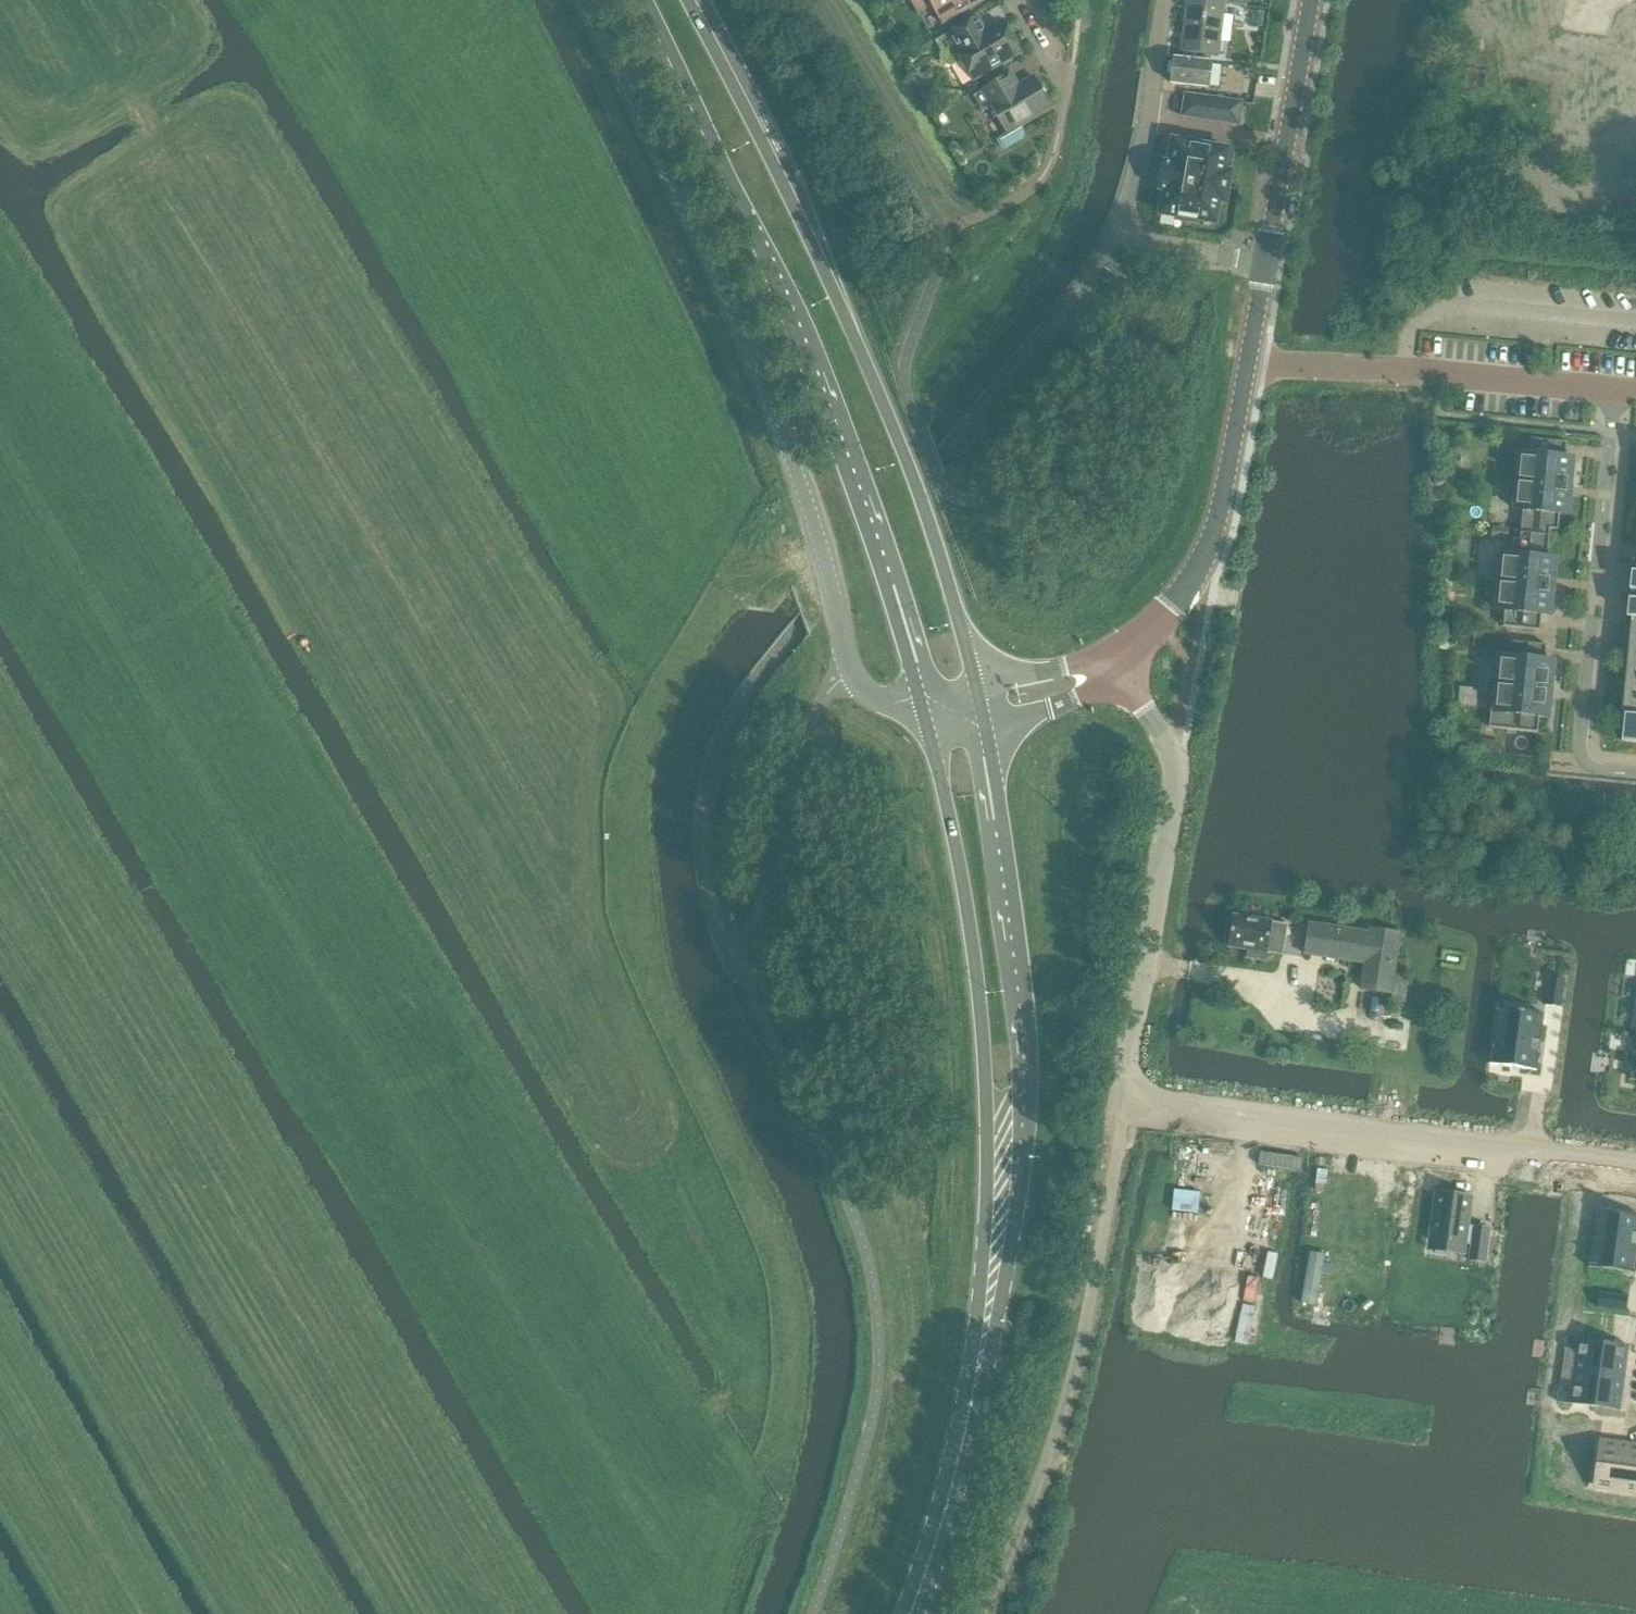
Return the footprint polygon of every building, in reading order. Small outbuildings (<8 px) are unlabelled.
[(910,1),(917,13),(932,4),(942,22),(980,0),(910,0),(910,1)] [(1181,60),(1201,62),(1201,53),(1216,54),(1223,4),(1239,6),(1240,0),(1201,0),(1201,1),(1190,0),(1188,0),(1182,51),(1181,60)] [(1239,10),(1237,25),(1249,26),(1250,11),(1239,10)] [(985,32),(976,16),(936,41),(942,51),(940,57),(944,63),(950,65),(961,58),(974,79),(1018,52),(1001,22),(985,32)] [(1174,59),(1171,84),(1208,89),(1211,63),(1201,62),(1181,60),(1174,59)] [(1000,79),(972,95),(980,108),(988,102),(1006,132),(995,139),(1000,147),(1005,148),(1022,138),(1023,133),(1019,125),(1050,107),(1045,97),(1046,94),(1042,86),(1038,85),(1032,76),(1007,91),(1000,79)] [(1238,125),(1242,103),(1184,94),(1181,116),(1238,125)] [(1225,203),(1230,173),(1223,172),(1227,150),(1211,148),(1212,143),(1189,140),(1189,144),(1172,141),(1169,163),(1163,162),(1160,174),(1163,174),(1162,180),(1159,179),(1157,191),(1163,192),(1160,214),(1176,217),(1175,221),(1197,225),(1198,221),(1214,224),(1218,202),(1225,203)] [(1567,441),(1529,438),(1528,453),(1520,453),(1515,510),(1522,511),(1520,539),(1512,539),(1510,554),(1502,554),(1497,610),(1505,611),(1503,627),(1540,630),(1542,615),(1549,615),(1555,559),(1547,558),(1550,529),(1558,530),(1560,514),(1567,515),(1573,458),(1565,457),(1567,441)] [(1632,615),(1632,616),(1630,629),(1629,645),(1621,719),(1625,720),(1623,740),(1635,742),(1635,571),(1635,573),(1635,585),(1631,584),(1629,604),(1633,604),(1632,615)] [(1547,644),(1510,641),(1508,656),(1500,656),(1495,709),(1491,709),(1489,728),(1539,732),(1540,717),(1548,717),(1553,660),(1545,660),(1547,644)] [(1476,691),(1458,689),(1456,708),(1475,710),(1476,691)] [(1477,741),(1475,752),(1500,756),(1501,745),(1477,741)] [(1282,924),(1234,916),(1234,919),(1231,918),(1229,919),(1228,921),(1227,929),(1227,931),(1230,933),(1228,946),(1247,950),(1247,957),(1265,960),(1267,953),(1281,955),(1284,935),(1281,934),(1282,924)] [(1307,923),(1303,953),(1349,960),(1364,963),(1360,989),(1390,994),(1393,973),(1399,934),(1369,929),(1369,932),(1353,930),(1307,923)] [(1548,977),(1544,1006),(1560,1008),(1564,979),(1548,977)] [(1489,1062),(1488,1065),(1536,1071),(1543,1014),(1496,1008),(1496,1010),(1506,1012),(1499,1064),(1489,1062)] [(1435,1193),(1429,1240),(1470,1246),(1468,1261),(1484,1263),(1489,1229),(1474,1227),(1464,1225),(1467,1198),(1470,1199),(1470,1197),(1435,1193)] [(1602,1269),(1609,1270),(1634,1274),(1635,1263),(1635,1217),(1609,1213),(1603,1255),(1604,1255),(1602,1269)] [(1564,1338),(1562,1348),(1574,1350),(1571,1372),(1625,1379),(1629,1346),(1564,1338)] [(1557,1392),(1555,1403),(1620,1412),(1625,1379),(1571,1372),(1568,1393),(1557,1392)] [(1594,1485),(1635,1491),(1635,1449),(1600,1444),(1594,1485)]
